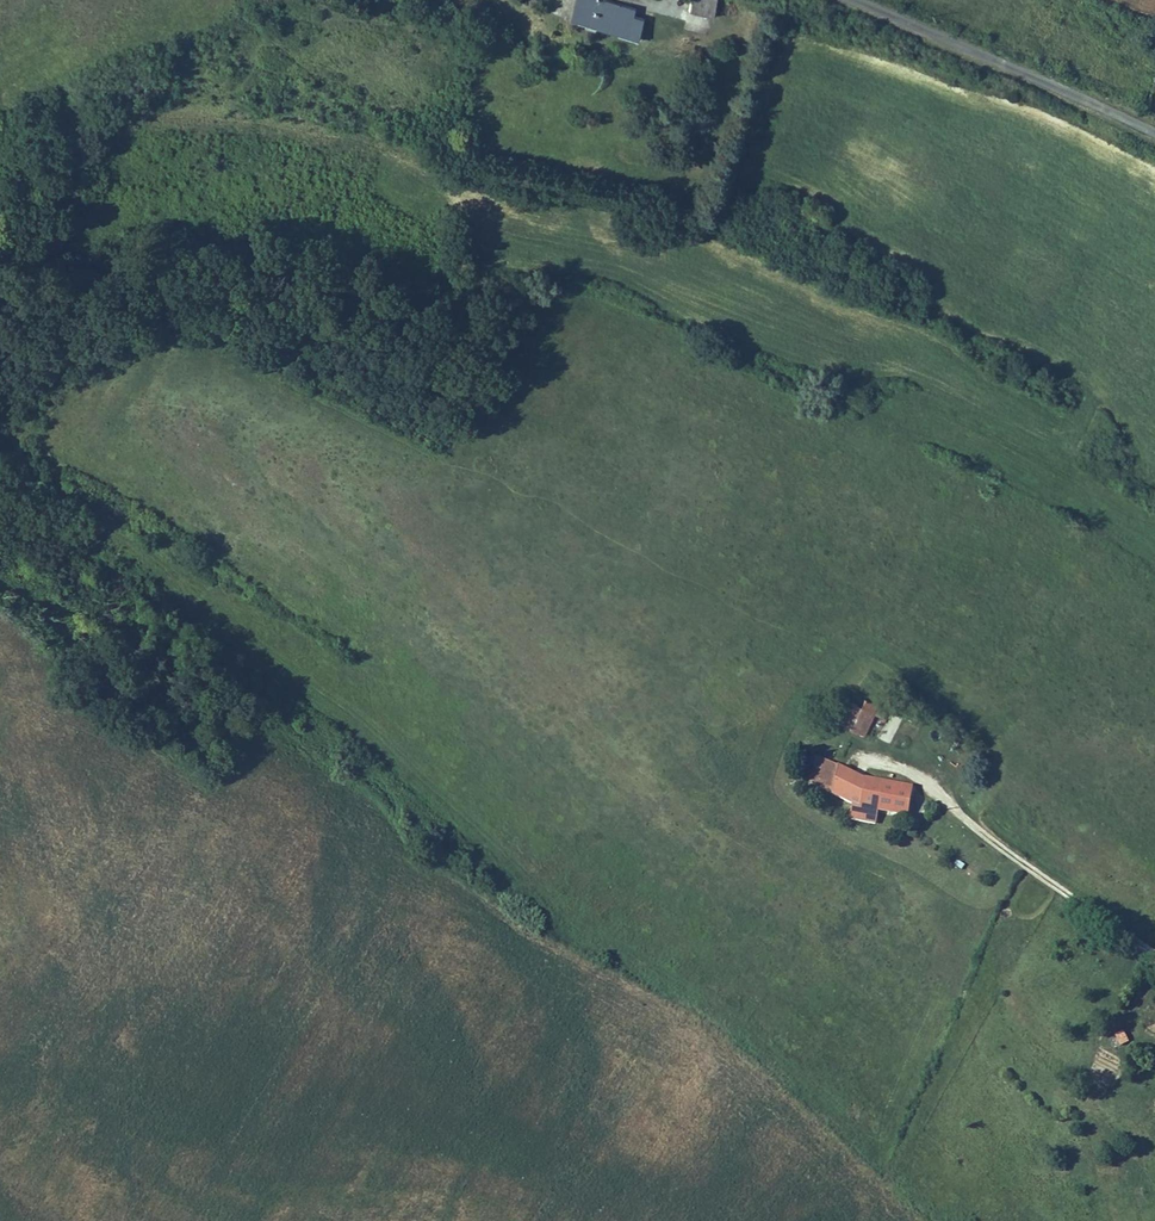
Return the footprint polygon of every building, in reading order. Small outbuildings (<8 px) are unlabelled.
[(641,14),(601,0),(593,0),(584,28),(602,34),(604,28),(644,41),(650,23),(640,20),(641,14)] [(726,8),(700,2),(696,17),(721,24),(726,8)] [(843,734),(865,743),(874,719),(887,724),(890,717),(864,707),(860,716),(850,713),(843,734)] [(916,726),(890,717),(887,724),(880,747),(907,757),(916,726)] [(843,780),(821,771),(819,802),(841,810),(843,780)] [(870,790),(843,780),(841,810),(869,819),(870,790)] [(869,832),(886,833),(887,818),(888,791),(870,790),(869,819),(869,832)] [(917,793),(888,791),(887,818),(916,820),(917,793)] [(1123,1030),(1112,1035),(1117,1047),(1128,1042),(1123,1030)]
